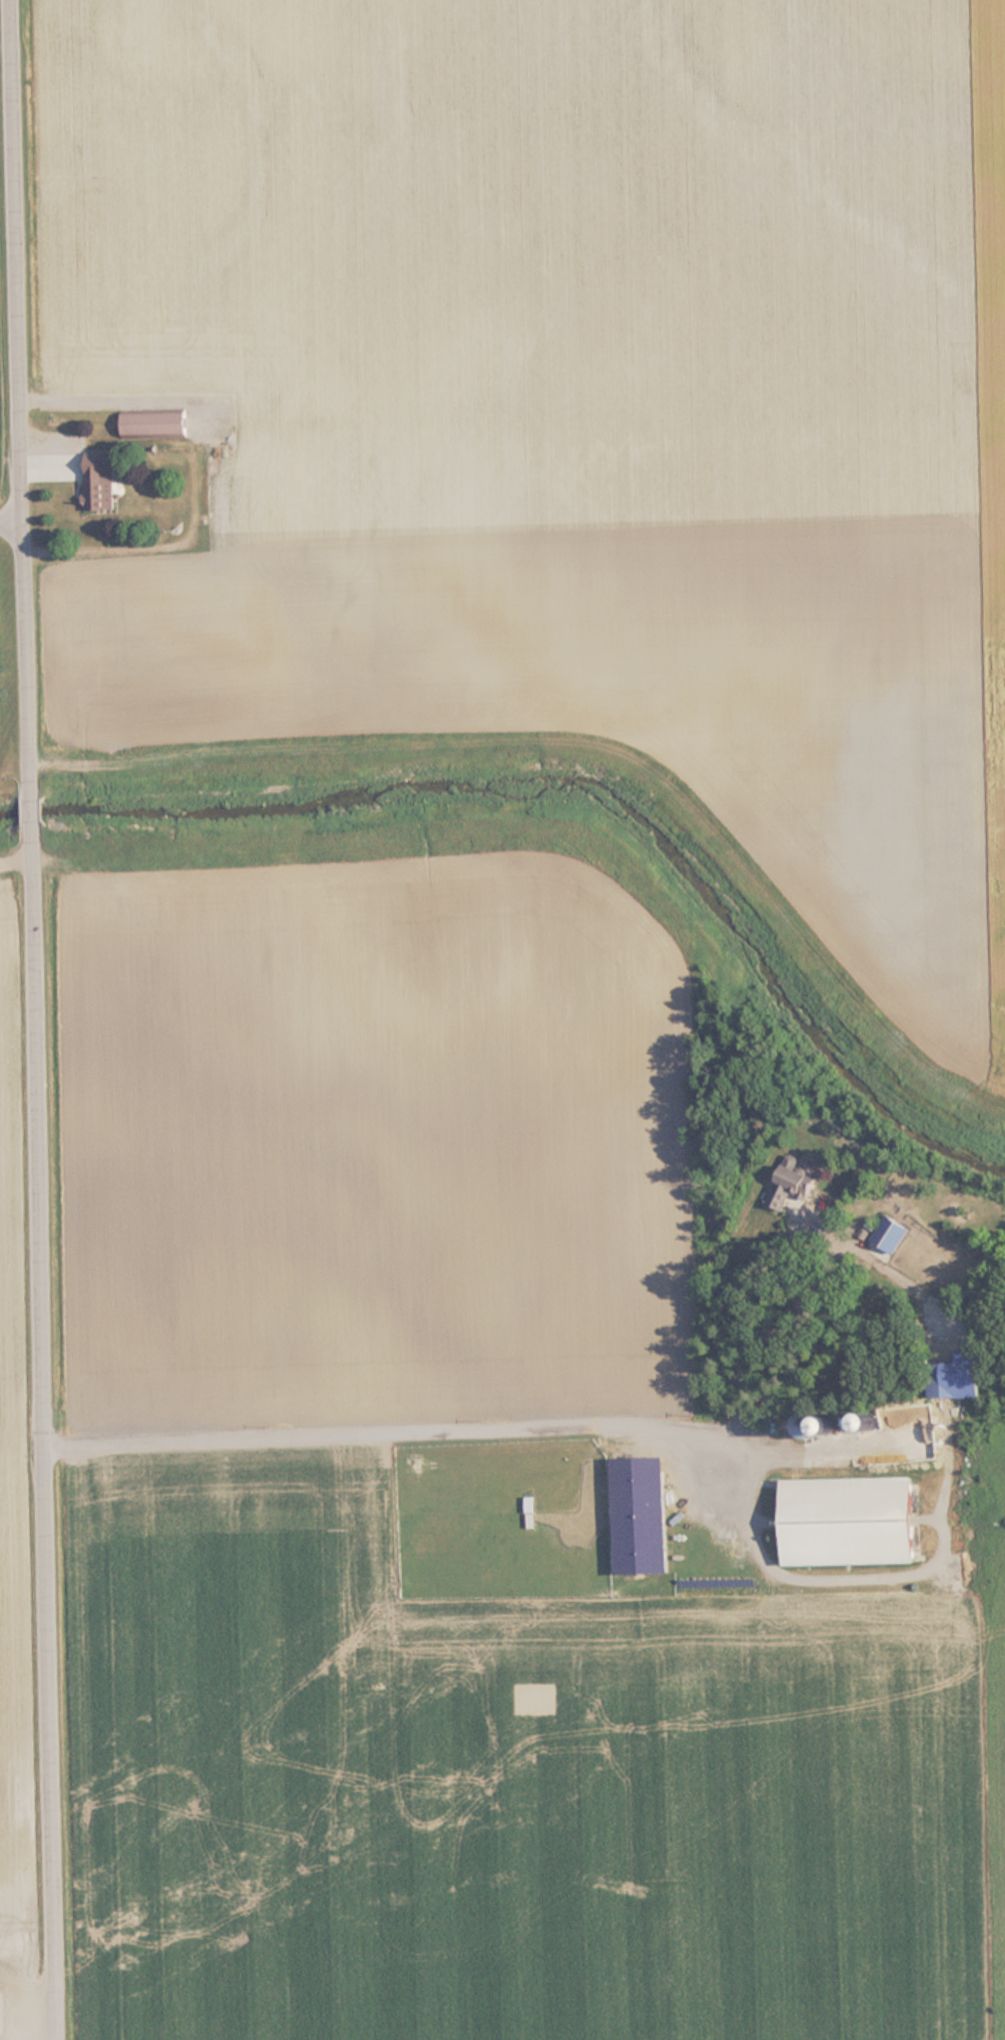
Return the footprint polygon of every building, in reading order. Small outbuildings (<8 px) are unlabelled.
[(123,413),(123,437),(187,437),(187,413),(123,413)] [(114,460),(86,461),(87,510),(114,509),(114,460)] [(770,1203),(786,1211),(795,1193),(810,1200),(820,1178),(800,1169),(805,1160),(792,1154),(770,1203)] [(875,1240),(898,1254),(914,1229),(891,1215),(875,1240)] [(933,1364),(933,1397),(961,1397),(961,1364),(933,1364)] [(614,1459),(617,1576),(670,1574),(667,1458),(614,1459)] [(917,1564),(916,1478),(785,1480),(786,1566),(917,1564)]
